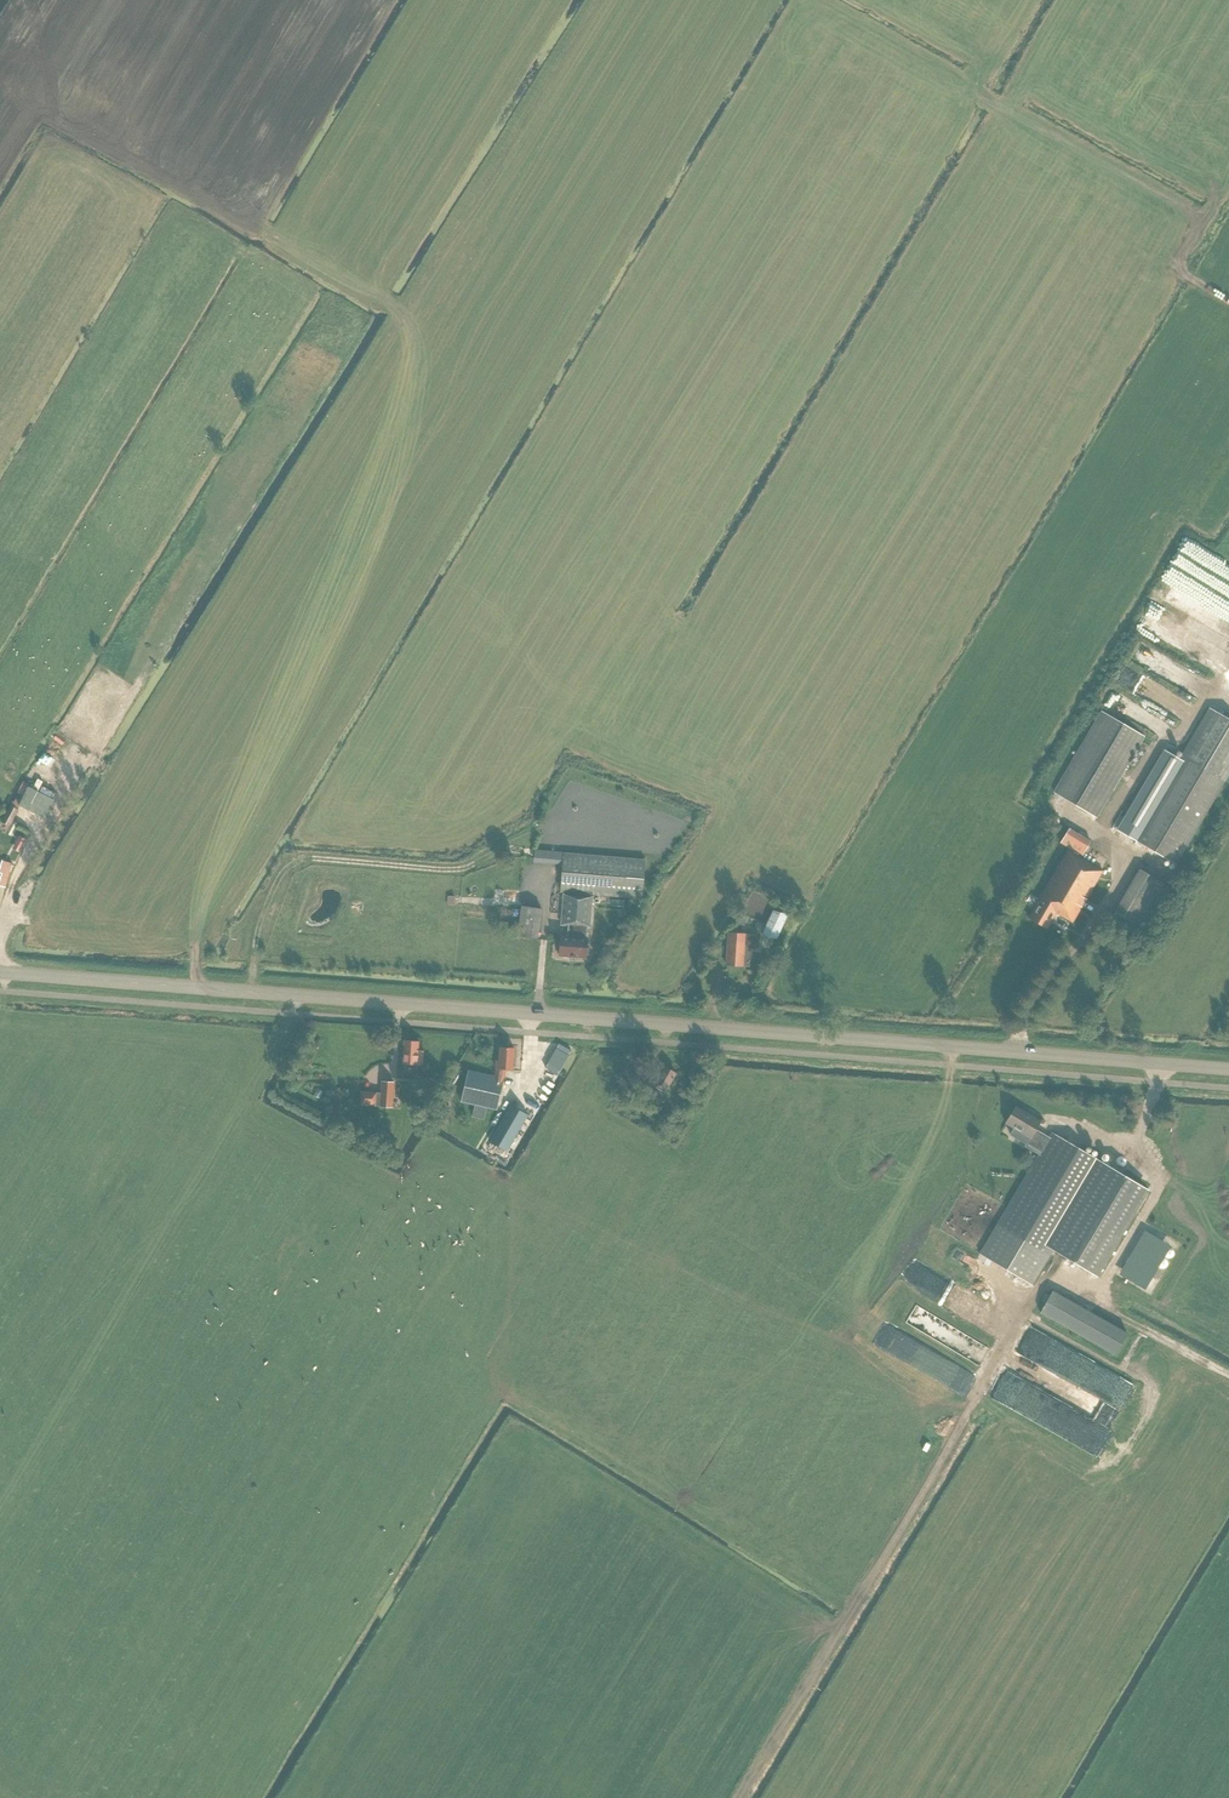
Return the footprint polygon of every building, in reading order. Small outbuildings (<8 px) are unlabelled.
[(1186,695),(1160,681),(1156,688),(1151,685),(1143,699),(1173,716),(1186,695)] [(1228,774),(1228,720),(1209,708),(1178,759),(1163,750),(1117,828),(1176,863),(1228,774)] [(1126,769),(1128,766),(1127,765),(1144,736),(1101,711),(1054,791),(1097,816),(1125,768),(1126,769)] [(45,818),(54,800),(28,787),(18,805),(45,818)] [(10,825),(19,808),(11,803),(1,821),(10,825)] [(1082,855),(1091,840),(1078,833),(1069,827),(1060,842),(1070,848),(1082,855)] [(1072,922),(1103,870),(1068,849),(1035,904),(1037,905),(1029,918),(1046,928),(1055,912),(1072,922)] [(563,864),(564,852),(535,850),(534,862),(563,864)] [(642,898),(645,859),(564,852),(563,864),(561,891),(565,891),(562,924),(568,925),(567,936),(563,935),(561,955),(584,957),(585,956),(589,954),(589,948),(586,945),(586,938),(589,938),(593,894),(642,898)] [(11,868),(12,863),(2,860),(0,867),(0,872),(2,873),(0,879),(0,885),(5,886),(11,868)] [(1147,930),(1172,887),(1139,868),(1115,911),(1147,930)] [(538,937),(542,908),(522,905),(518,934),(538,937)] [(776,939),(788,914),(773,910),(761,934),(776,939)] [(748,915),(740,912),(736,922),(745,925),(748,915)] [(630,924),(629,916),(618,917),(618,925),(630,924)] [(757,945),(758,935),(746,934),(746,933),(728,932),(725,965),(749,967),(751,946),(754,947),(756,945),(757,945)] [(403,1063),(422,1064),(423,1050),(418,1050),(419,1041),(404,1040),(403,1063)] [(494,1075),(468,1069),(460,1101),(496,1109),(506,1068),(512,1069),(514,1048),(500,1046),(499,1060),(496,1060),(495,1067),(496,1068),(494,1075)] [(668,1077),(660,1072),(647,1095),(655,1100),(657,1098),(665,1102),(681,1075),(672,1070),(668,1077)] [(436,1093),(441,1084),(430,1078),(425,1087),(436,1093)] [(637,1096),(644,1083),(637,1079),(630,1092),(637,1096)] [(393,1108),(394,1081),(381,1081),(380,1092),(361,1091),(360,1105),(380,1106),(380,1107),(393,1108)] [(446,1099),(452,1085),(447,1083),(441,1097),(446,1099)] [(508,1151),(529,1114),(511,1104),(489,1140),(508,1151)] [(1013,1127),(1009,1134),(1026,1144),(1025,1146),(1039,1154),(979,1253),(1032,1284),(1053,1249),(1098,1276),(1149,1190),(1051,1132),(1049,1136),(1036,1128),(1040,1120),(1016,1106),(1006,1122),(1013,1127)] [(1093,1343),(1105,1321),(1052,1291),(1040,1312),(1093,1343)] [(1082,1358),(1079,1368),(1085,1370),(1084,1370),(1098,1375),(1101,1365),(1082,1358)]
